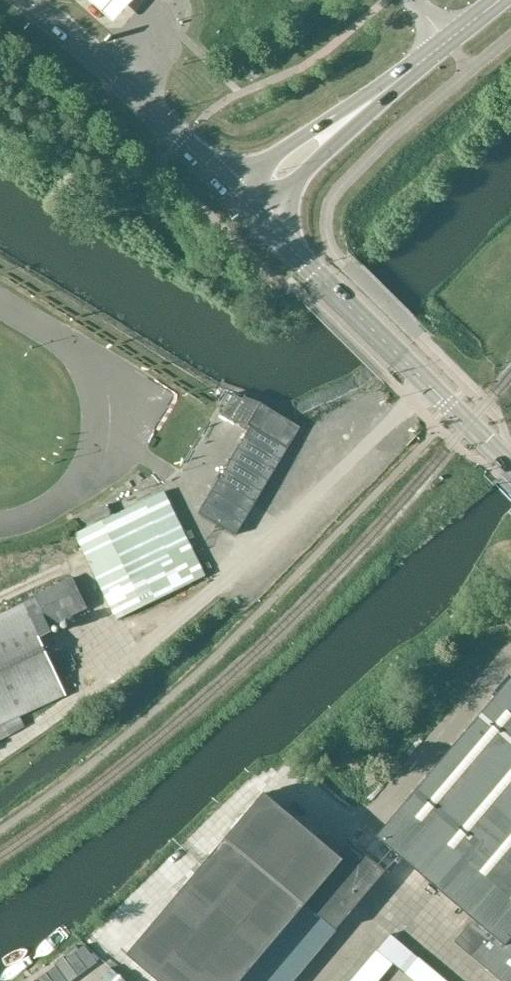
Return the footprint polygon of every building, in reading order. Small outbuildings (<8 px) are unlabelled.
[(112,25),(134,0),(83,0),(112,25)] [(234,394),(221,415),(232,422),(245,400),(234,394)] [(251,427),(200,513),(237,535),(302,427),(262,403),(249,425),(251,427)] [(206,576),(165,492),(77,534),(119,619),(206,576)] [(36,598),(0,615),(0,725),(66,695),(40,638),(53,633),(50,628),(88,609),(73,578),(35,597),(36,598)] [(468,623),(313,755),(371,804),(501,652),(468,623)] [(128,955),(159,980),(293,980),(400,855),(477,921),(457,944),(501,980),(510,980),(510,683),(379,839),(369,830),(345,859),(266,793),(128,955)] [(371,959),(387,973),(395,964),(414,980),(449,980),(393,933),(371,959)] [(352,980),(381,980),(382,980),(365,965),(352,980)]
